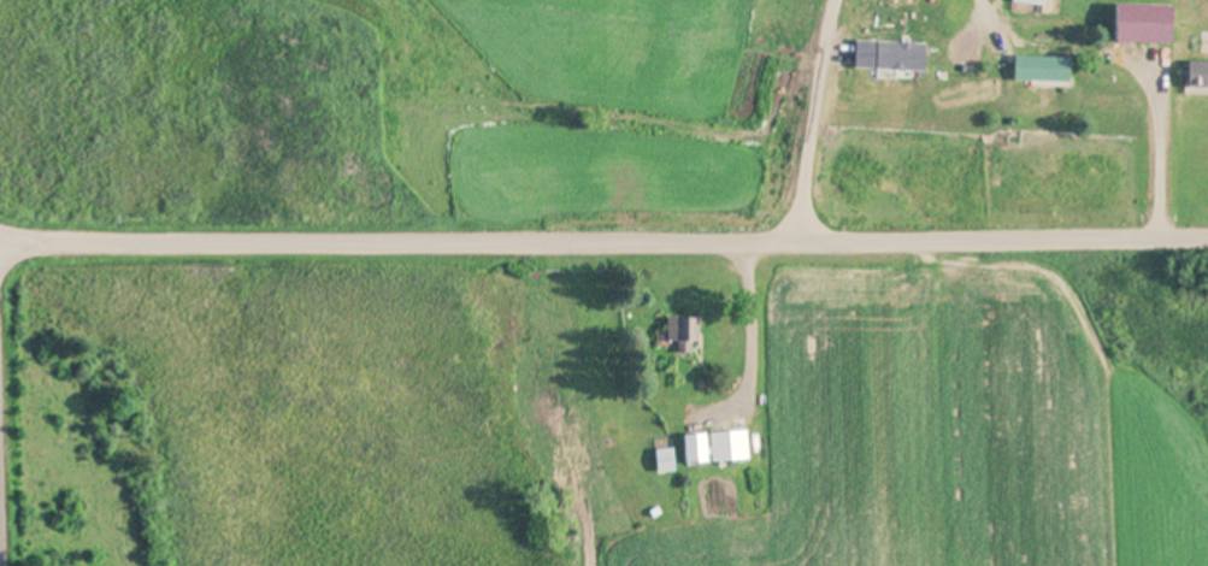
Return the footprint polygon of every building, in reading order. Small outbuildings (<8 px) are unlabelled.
[(1177,7),(1120,7),(1120,45),(1177,45),(1177,7)] [(1073,58),(1017,58),(1017,83),(1073,83),(1073,58)] [(1207,90),(1207,63),(1191,63),(1191,90),(1207,90)] [(692,342),(701,342),(701,319),(669,319),(669,342),(680,342),(680,351),(692,351),(692,342)] [(750,460),(750,431),(713,432),(714,461),(750,460)] [(688,435),(690,464),(711,462),(709,434),(688,435)] [(677,472),(677,449),(659,449),(659,472),(677,472)]
